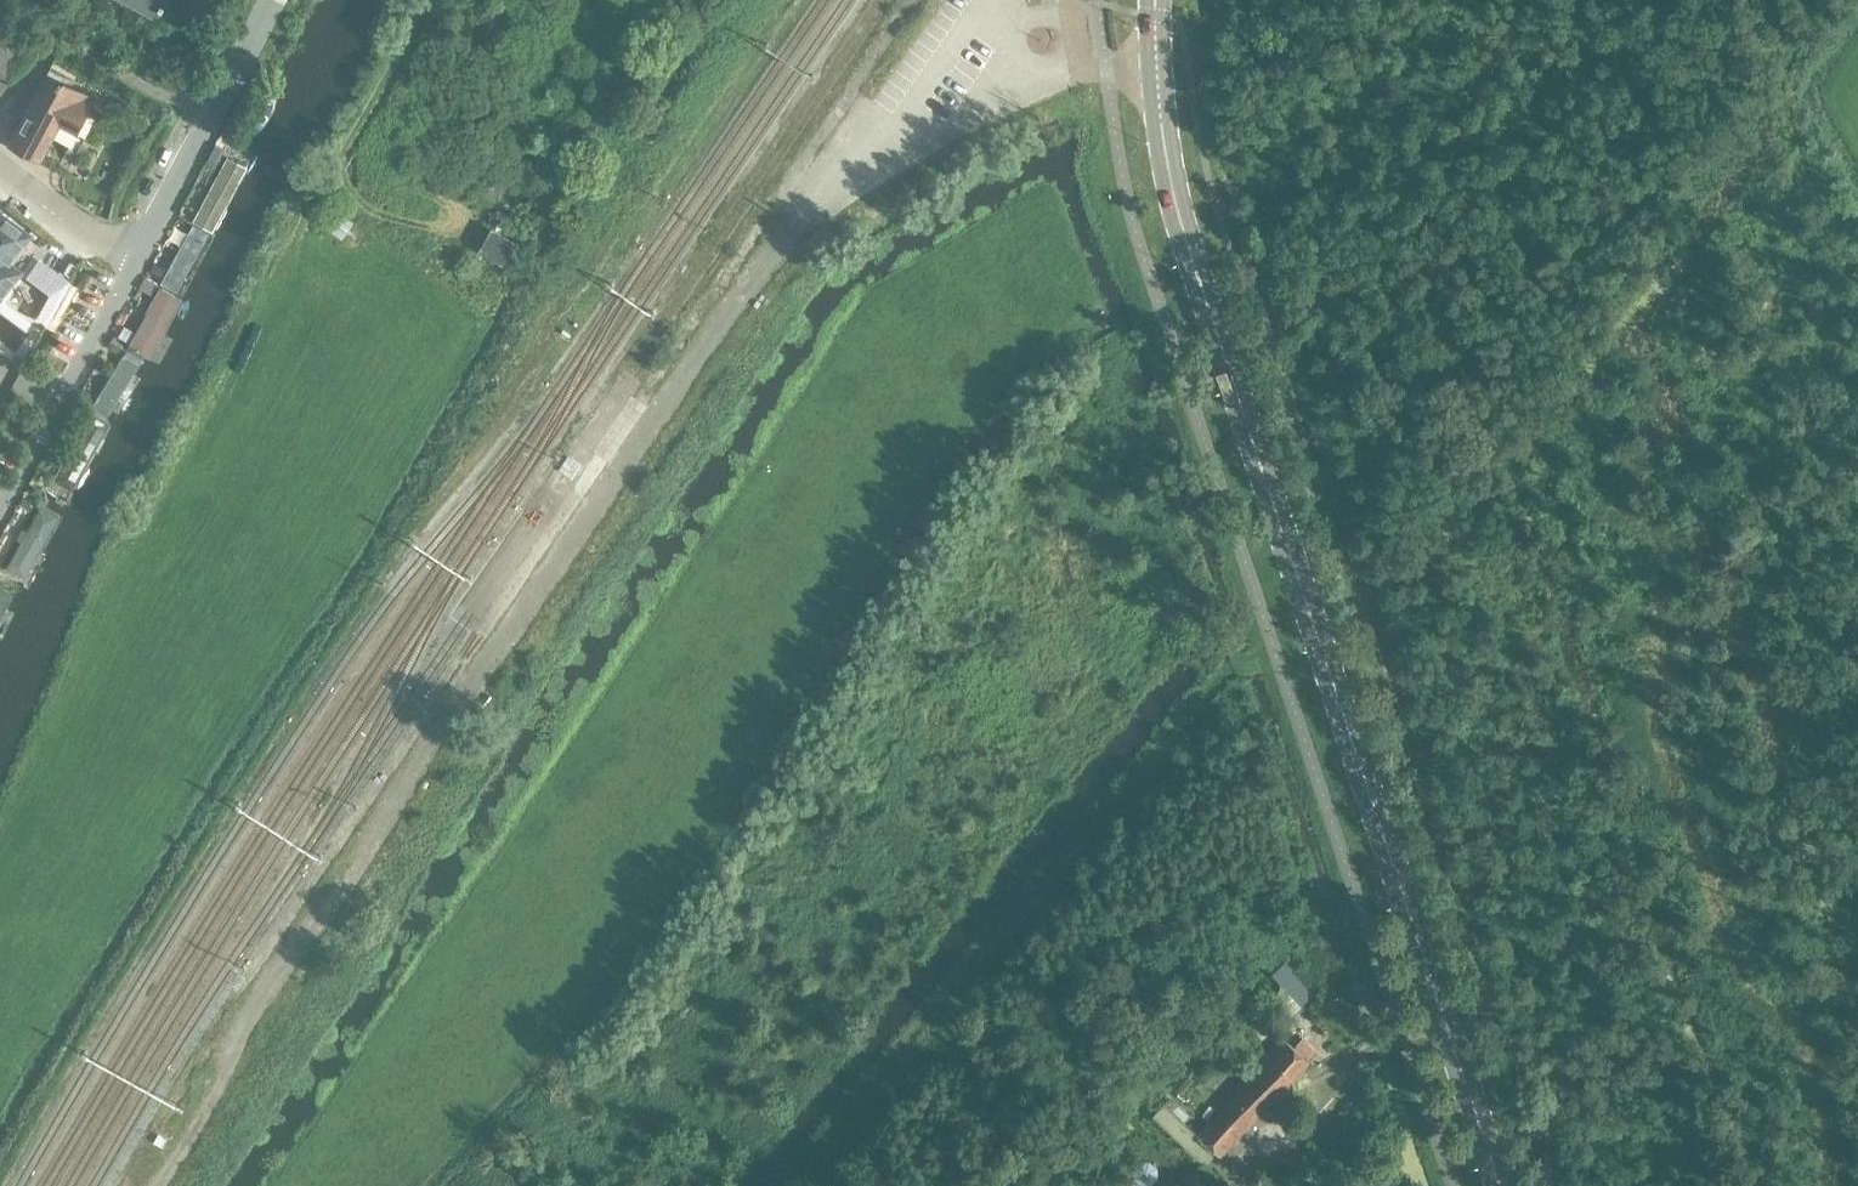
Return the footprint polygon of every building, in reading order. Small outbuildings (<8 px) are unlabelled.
[(149,15),(158,0),(121,0),(149,15)] [(26,55),(0,35),(0,89),(26,55)] [(74,148),(92,113),(83,109),(90,96),(68,84),(71,80),(45,66),(6,142),(36,158),(48,135),(74,148)] [(181,210),(215,229),(254,155),(218,136),(181,210)] [(215,233),(179,213),(146,274),(182,296),(215,233)] [(21,234),(0,218),(0,262),(21,234)] [(478,249),(502,264),(516,240),(492,226),(478,249)] [(109,336),(150,359),(184,300),(144,277),(109,336)] [(74,399),(105,417),(137,362),(104,344),(74,399)] [(32,470),(69,492),(108,423),(72,402),(32,470)] [(23,578),(57,517),(19,496),(0,532),(0,565),(23,578)] [(12,594),(0,588),(0,618),(12,594)] [(1215,645),(1220,638),(1213,632),(1208,639),(1215,645)] [(1287,962),(1272,974),(1283,986),(1273,996),(1292,1017),(1303,1007),(1300,1003),(1313,991),(1287,962)] [(1205,1165),(1217,1152),(1220,1155),(1307,1061),(1306,1060),(1315,1051),(1300,1038),(1292,1047),(1282,1038),(1263,1059),(1268,1064),(1201,1137),(1183,1121),(1190,1113),(1170,1095),(1151,1116),(1205,1165)] [(1216,1062),(1195,1086),(1202,1093),(1224,1069),(1216,1062)] [(1133,1176),(1141,1184),(1151,1184),(1158,1175),(1157,1166),(1149,1159),(1140,1160),(1133,1168),(1133,1176)]
